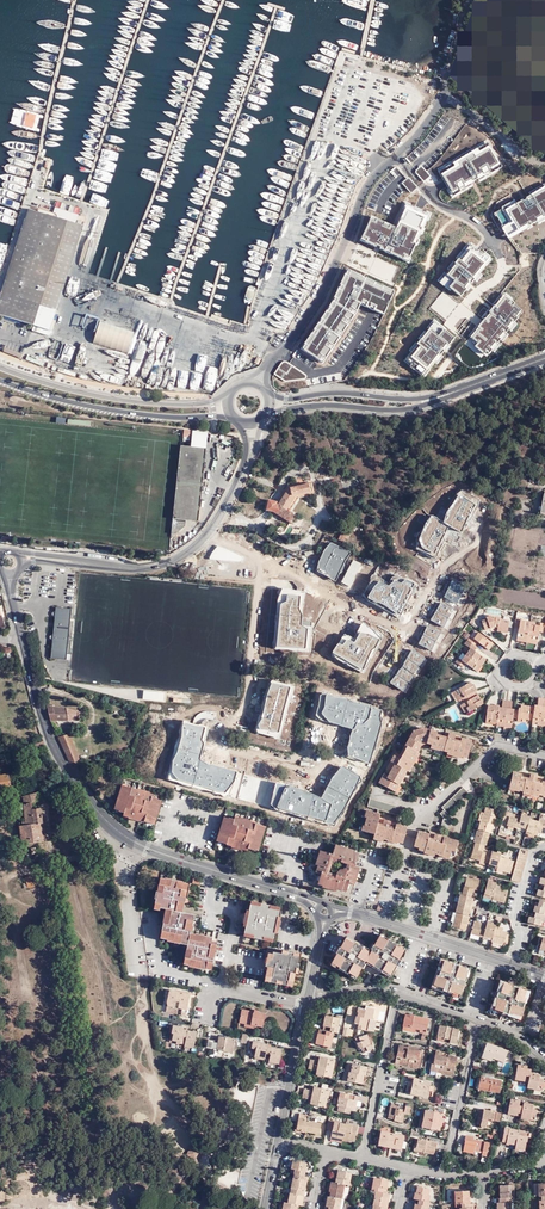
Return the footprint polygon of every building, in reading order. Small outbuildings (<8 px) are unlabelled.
[(544,31),(541,33),(538,37),(536,41),(534,45),(533,49),(532,53),(532,58),(533,62),(534,67),(536,71),(539,75),(542,78),(544,80),(544,30),(544,31)] [(370,183),(380,190),(391,175),(382,168),(370,183)] [(30,201),(52,208),(54,202),(34,196),(33,198),(31,197),(30,201)] [(62,204),(56,202),(54,211),(59,212),(62,204)] [(30,203),(0,299),(0,308),(35,319),(33,325),(50,331),(52,325),(55,314),(85,220),(77,218),(67,215),(59,212),(54,211),(30,203)] [(372,216),(361,240),(407,261),(428,214),(419,208),(407,205),(396,226),(372,216)] [(80,209),(70,206),(67,215),(77,218),(80,209)] [(81,249),(78,265),(86,266),(89,250),(81,249)] [(303,348),(322,361),(357,312),(360,305),(382,314),(393,293),(349,271),(335,299),(303,348)] [(137,324),(135,331),(98,320),(92,344),(129,354),(133,340),(141,342),(144,333),(146,333),(148,327),(137,324)] [(156,335),(153,355),(162,357),(165,336),(156,335)] [(131,372),(138,375),(151,342),(143,339),(131,372)] [(167,340),(165,358),(176,359),(178,341),(167,340)] [(243,343),(241,347),(253,351),(254,347),(243,343)] [(175,385),(186,387),(193,354),(182,352),(175,385)] [(42,366),(45,358),(36,355),(35,358),(27,355),(26,359),(42,366)] [(194,385),(200,385),(202,366),(204,367),(204,362),(196,361),(194,385)] [(281,364),(275,374),(286,382),(304,379),(306,378),(306,376),(305,375),(288,363),(285,362),(283,363),(281,364)] [(103,371),(116,373),(117,367),(104,365),(103,371)] [(199,522),(206,449),(181,446),(171,535),(176,535),(185,527),(186,520),(199,522)] [(287,511),(296,497),(308,494),(307,484),(290,487),(278,505),(277,504),(277,502),(268,500),(266,511),(274,512),(291,523),(295,516),(287,511)] [(475,505),(460,496),(457,496),(455,500),(447,512),(442,523),(437,519),(438,518),(431,516),(425,524),(418,541),(422,548),(433,554),(435,553),(449,527),(460,532),(462,532),(472,510),(475,507),(475,505)] [(349,531),(344,529),(339,539),(343,542),(349,531)] [(350,552),(331,543),(330,544),(323,551),(318,563),(317,572),(327,576),(334,582),(336,581),(339,574),(346,560),(350,554),(350,552)] [(383,580),(374,575),(370,578),(370,582),(363,595),(367,597),(368,599),(376,604),(379,603),(398,614),(400,613),(414,585),(413,583),(405,580),(401,584),(395,581),(388,586),(382,584),(383,580)] [(466,585),(452,580),(444,597),(458,604),(466,585)] [(291,588),(283,588),(278,601),(275,650),(309,653),(311,629),(301,626),(302,616),(304,602),(305,592),(296,591),(291,588)] [(455,608),(441,601),(437,611),(430,620),(444,628),(448,617),(455,608)] [(66,659),(71,608),(56,607),(51,657),(66,659)] [(493,626),(496,626),(507,628),(508,620),(498,618),(498,616),(493,616),(493,617),(491,617),(490,615),(484,617),(484,618),(480,620),(485,630),(493,626)] [(528,640),(530,621),(521,620),(520,619),(516,618),(515,627),(519,628),(518,638),(528,640)] [(544,627),(544,622),(541,622),(540,626),(535,625),(535,622),(530,621),(528,640),(538,641),(539,631),(544,632),(544,627)] [(367,625),(362,623),(357,632),(359,634),(356,640),(344,635),(337,644),(333,653),(337,659),(344,663),(346,662),(347,665),(363,673),(365,669),(367,666),(375,650),(382,640),(381,634),(373,631),(369,628),(367,625)] [(441,633),(428,626),(419,644),(432,651),(435,642),(441,633)] [(477,641),(487,647),(491,641),(478,632),(474,638),(470,635),(467,639),(475,644),(477,641)] [(472,648),(475,644),(467,639),(465,643),(471,648),(472,648)] [(475,650),(472,648),(471,648),(467,654),(480,662),(484,656),(475,650)] [(424,658),(413,651),(411,651),(403,663),(403,665),(401,669),(400,669),(396,675),(390,682),(390,683),(402,691),(403,691),(407,684),(407,682),(409,682),(413,676),(413,674),(418,668),(418,666),(419,665),(424,658)] [(483,664),(480,662),(467,654),(463,660),(459,658),(456,661),(464,667),(467,663),(479,671),(483,664)] [(293,686),(271,681),(263,717),(256,728),(257,735),(279,738),(293,686)] [(457,702),(462,699),(475,691),(477,689),(474,684),(472,685),(470,682),(452,693),(457,702)] [(141,690),(140,700),(166,702),(167,691),(141,690)] [(475,691),(462,699),(464,703),(462,704),(468,713),(483,704),(475,691)] [(349,698),(322,694),(319,696),(316,715),(320,719),(353,730),(350,736),(348,748),(349,758),(369,764),(382,719),(379,717),(382,710),(369,706),(349,698)] [(533,714),(533,720),(540,721),(543,699),(538,698),(537,705),(537,707),(534,707),(533,712),(533,714)] [(47,701),(51,715),(80,716),(80,706),(74,706),(68,703),(47,701)] [(497,724),(505,725),(507,701),(502,701),(502,706),(502,708),(497,707),(487,706),(486,719),(491,720),(491,723),(497,724)] [(505,725),(505,728),(512,728),(513,718),(514,709),(512,709),(513,702),(507,701),(505,725)] [(514,709),(513,718),(517,719),(528,720),(533,720),(533,714),(529,713),(529,711),(530,706),(521,705),(521,708),(518,707),(518,710),(514,709)] [(230,793),(236,772),(206,765),(202,758),(205,742),(209,727),(184,721),(181,736),(174,747),(172,761),(169,779),(224,795),(230,793)] [(392,768),(389,773),(388,774),(384,772),(378,781),(395,791),(407,771),(409,772),(420,754),(419,753),(421,750),(420,749),(421,745),(427,744),(431,746),(431,749),(447,754),(447,756),(460,761),(461,759),(467,760),(472,743),(462,740),(461,743),(456,742),(457,738),(458,737),(446,733),(445,738),(438,735),(438,733),(423,728),(413,731),(400,754),(396,752),(388,765),(392,768)] [(58,738),(69,763),(80,767),(68,734),(58,738)] [(45,745),(40,735),(33,737),(35,745),(38,745),(39,746),(45,745)] [(505,757),(523,761),(525,753),(507,748),(505,757)] [(6,756),(0,756),(0,788),(11,786),(6,756)] [(362,777),(342,766),(330,782),(319,797),(294,786),(277,783),(272,805),(280,811),(333,824),(345,808),(362,777)] [(523,771),(513,768),(508,789),(518,792),(519,787),(524,788),(523,790),(540,794),(540,792),(544,793),(544,795),(544,779),(544,776),(540,775),(540,772),(528,770),(528,774),(522,773),(523,771)] [(444,812),(445,811),(470,788),(464,782),(443,802),(444,804),(441,808),(444,812)] [(130,815),(140,818),(141,817),(146,819),(146,822),(151,823),(152,819),(157,821),(162,803),(158,802),(159,799),(153,797),(148,795),(148,794),(137,791),(137,793),(132,791),(132,789),(128,788),(127,791),(122,789),(117,807),(121,808),(120,811),(125,813),(130,815)] [(369,797),(401,808),(404,800),(372,789),(369,797)] [(39,800),(38,793),(22,797),(23,804),(20,805),(22,824),(20,824),(22,844),(45,842),(42,809),(34,809),(32,802),(39,800)] [(380,828),(378,832),(384,834),(385,832),(398,836),(398,834),(403,835),(407,820),(394,815),(393,818),(390,817),(392,813),(381,810),(382,806),(368,801),(366,808),(368,809),(365,817),(364,817),(362,822),(375,826),(380,828)] [(482,805),(479,817),(490,820),(491,820),(494,808),(482,805)] [(517,811),(502,807),(499,819),(506,821),(511,822),(514,823),(515,822),(517,811)] [(518,809),(517,811),(515,822),(521,823),(523,824),(526,814),(527,811),(518,809)] [(452,814),(445,811),(444,812),(441,821),(450,823),(452,814)] [(536,813),(535,816),(533,826),(544,829),(544,826),(544,816),(536,813)] [(535,816),(526,814),(523,824),(523,827),(526,827),(532,829),(533,826),(535,816)] [(234,842),(249,847),(254,848),(255,847),(256,844),(261,846),(266,827),(262,826),(263,822),(257,821),(257,823),(252,822),(252,821),(241,818),(235,817),(230,816),(229,819),(224,818),(219,836),(223,838),(223,841),(228,842),(229,840),(234,842)] [(479,817),(477,817),(477,818),(474,817),(472,823),(476,824),(475,826),(487,829),(488,829),(490,820),(479,817)] [(458,835),(434,829),(418,825),(414,840),(418,841),(418,843),(424,845),(423,847),(434,850),(434,848),(438,848),(438,850),(449,853),(450,850),(453,851),(458,835)] [(475,826),(475,825),(472,838),(474,838),(483,840),(484,840),(487,829),(475,826)] [(470,853),(487,857),(489,849),(481,847),(483,840),(474,838),(470,853)] [(339,884),(348,886),(350,880),(350,877),(357,879),(359,873),(355,872),(358,863),(356,863),(359,853),(353,851),(354,848),(335,843),(333,850),(323,848),(319,862),(317,866),(323,868),(322,871),(320,878),(325,879),(324,883),(338,886),(339,884)] [(32,867),(38,866),(35,847),(31,847),(32,853),(27,854),(29,866),(32,866),(32,867)] [(487,857),(487,859),(492,860),(491,863),(495,864),(498,852),(499,849),(490,847),(489,849),(487,857)] [(498,852),(495,864),(500,865),(509,868),(512,856),(498,852)] [(467,873),(463,889),(472,891),(474,884),(480,886),(483,877),(467,873)] [(496,879),(486,876),(484,888),(490,889),(493,890),(494,883),(496,879)] [(28,887),(33,885),(31,877),(25,878),(28,887)] [(535,889),(544,892),(544,879),(542,884),(537,883),(535,889)] [(159,899),(156,899),(155,907),(161,908),(166,909),(169,910),(166,924),(164,923),(160,935),(167,937),(166,938),(188,944),(187,946),(183,962),(188,963),(188,965),(205,969),(205,968),(210,969),(217,943),(195,938),(194,939),(189,938),(189,936),(191,932),(192,927),(189,926),(192,916),(182,913),(185,904),(183,904),(184,898),(186,899),(189,888),(184,886),(167,882),(161,880),(158,892),(160,892),(159,899)] [(492,893),(492,894),(504,897),(505,894),(505,891),(506,887),(507,885),(494,883),(493,890),(492,893)] [(461,889),(459,898),(471,901),(474,892),(472,891),(463,889),(461,889)] [(535,905),(544,908),(544,896),(538,894),(537,900),(534,900),(533,905),(535,905)] [(459,898),(457,906),(459,907),(469,910),(471,901),(459,898)] [(253,901),(252,904),(280,911),(280,908),(253,901)] [(280,911),(252,904),(250,910),(246,927),(245,932),(273,939),(274,933),(278,917),(280,911)] [(528,916),(540,919),(541,914),(544,914),(544,908),(535,905),(535,908),(534,912),(531,911),(529,911),(528,916)] [(469,910),(459,907),(456,917),(456,919),(468,921),(470,910),(469,910)] [(471,929),(483,932),(484,930),(486,920),(475,917),(471,929)] [(496,921),(496,920),(487,918),(486,920),(484,930),(493,933),(495,924),(496,921)] [(492,936),(503,939),(504,939),(504,938),(506,929),(506,928),(495,924),(493,933),(492,936)] [(331,954),(354,970),(366,953),(388,968),(403,944),(380,931),(370,946),(346,931),(331,954)] [(273,939),(245,932),(244,935),(272,942),(273,939)] [(195,938),(217,943),(217,942),(211,940),(212,939),(196,935),(195,938)] [(166,938),(166,940),(166,941),(187,946),(188,944),(166,938)] [(269,947),(268,953),(272,954),(273,952),(282,954),(282,953),(298,957),(298,954),(269,947)] [(272,954),(268,953),(267,957),(268,958),(266,967),(263,978),(291,985),(293,974),(296,964),(298,957),(282,953),(282,954),(273,952),(272,954)] [(464,969),(467,962),(445,955),(439,970),(438,969),(434,979),(444,982),(443,984),(453,987),(454,986),(460,988),(462,983),(460,982),(461,979),(464,979),(466,974),(464,973),(466,969),(464,969)] [(328,966),(321,964),(319,972),(327,973),(328,966)] [(524,991),(526,985),(504,977),(501,986),(498,985),(497,992),(498,992),(496,996),(498,997),(495,1004),(508,1009),(508,1007),(512,1009),(513,1007),(520,1009),(526,992),(524,991)] [(291,985),(263,978),(262,981),(290,988),(291,985)] [(179,1008),(183,1009),(188,1010),(190,997),(187,996),(188,994),(169,990),(166,1005),(173,1007),(172,1009),(178,1010),(179,1008)] [(358,1020),(357,1023),(365,1025),(368,1014),(372,1015),(375,1002),(365,1000),(364,1004),(357,1003),(356,1006),(360,1007),(359,1012),(355,1011),(353,1018),(358,1020)] [(177,1015),(178,1010),(172,1009),(173,1007),(166,1005),(165,1012),(177,1015)] [(320,1022),(316,1037),(330,1040),(334,1025),(337,1026),(339,1012),(326,1009),(323,1023),(320,1022)] [(416,1023),(425,1025),(428,1014),(406,1009),(403,1020),(416,1023)] [(259,1013),(260,1012),(256,1011),(255,1015),(251,1014),(252,1012),(243,1010),(240,1023),(246,1024),(256,1026),(259,1013)] [(256,1026),(258,1027),(264,1028),(267,1015),(259,1013),(256,1026)] [(460,1023),(453,1022),(452,1025),(446,1023),(446,1020),(440,1019),(438,1030),(451,1033),(450,1036),(457,1038),(460,1023)] [(184,1046),(193,1049),(197,1032),(192,1031),(192,1033),(183,1031),(184,1029),(173,1026),(171,1034),(173,1034),(171,1041),(176,1042),(176,1044),(184,1046)] [(365,1028),(357,1031),(360,1036),(356,1038),(358,1043),(361,1043),(363,1047),(373,1044),(371,1039),(369,1039),(365,1028)] [(205,1048),(231,1054),(234,1041),(219,1037),(217,1043),(207,1041),(205,1048)] [(481,1053),(490,1057),(492,1054),(503,1058),(507,1046),(486,1039),(481,1053)] [(413,1058),(413,1061),(417,1063),(421,1047),(416,1046),(409,1044),(410,1042),(400,1040),(398,1049),(401,1050),(399,1056),(408,1058),(408,1057),(413,1058)] [(271,1063),(281,1065),(284,1052),(268,1049),(268,1047),(254,1044),(251,1054),(256,1055),(255,1057),(272,1061),(271,1063)] [(396,1058),(407,1060),(408,1058),(399,1056),(401,1050),(398,1049),(396,1058)] [(318,1060),(316,1068),(330,1072),(334,1055),(317,1050),(316,1053),(311,1052),(310,1058),(318,1060)] [(431,1065),(442,1068),(443,1064),(449,1066),(449,1063),(452,1064),(452,1061),(456,1062),(459,1052),(448,1050),(447,1053),(440,1051),(434,1050),(431,1065)] [(367,1071),(369,1071),(370,1062),(349,1057),(347,1066),(367,1071)] [(312,1068),(316,1068),(318,1060),(310,1058),(308,1063),(313,1065),(312,1068)] [(542,1086),(542,1083),(544,1084),(544,1078),(544,1077),(544,1075),(541,1073),(541,1070),(531,1068),(532,1064),(528,1064),(529,1062),(518,1059),(515,1074),(529,1077),(527,1083),(542,1086)] [(443,1064),(442,1068),(455,1070),(456,1062),(452,1061),(452,1064),(449,1063),(449,1066),(443,1064)] [(347,1066),(345,1066),(343,1074),(365,1079),(367,1071),(347,1066)] [(502,1076),(482,1071),(479,1082),(491,1085),(491,1087),(500,1089),(502,1076)] [(412,1076),(407,1075),(405,1084),(411,1086),(410,1088),(428,1092),(429,1089),(433,1090),(435,1080),(431,1079),(431,1077),(412,1073),(412,1076)] [(305,1097),(309,1098),(314,1080),(309,1079),(308,1082),(304,1082),(301,1091),(305,1092),(305,1097)] [(314,1080),(309,1098),(325,1101),(328,1083),(314,1080)] [(350,1103),(353,1103),(354,1099),(356,1099),(357,1094),(354,1093),(355,1089),(341,1086),(338,1099),(340,1099),(343,1100),(342,1105),(349,1107),(350,1103)] [(522,1113),(535,1115),(537,1105),(533,1103),(534,1099),(524,1097),(524,1101),(520,1100),(521,1096),(511,1093),(508,1108),(522,1111),(522,1113)] [(402,1119),(405,1111),(400,1110),(401,1105),(402,1103),(397,1102),(397,1097),(393,1096),(393,1097),(391,1108),(387,1108),(386,1112),(395,1114),(394,1117),(402,1119)] [(485,1104),(483,1112),(482,1119),(481,1121),(483,1122),(483,1123),(487,1124),(488,1121),(491,1121),(493,1115),(494,1115),(497,1105),(491,1104),(491,1106),(485,1104)] [(422,1122),(439,1126),(440,1122),(444,1122),(446,1113),(443,1112),(444,1109),(426,1105),(422,1122)] [(307,1123),(309,1110),(300,1108),(297,1121),(300,1122),(300,1125),(306,1126),(307,1123)] [(315,1111),(309,1110),(307,1123),(320,1126),(322,1118),(315,1116),(315,1111)] [(334,1116),(328,1115),(326,1124),(332,1125),(334,1116)] [(346,1119),(334,1116),(332,1125),(331,1129),(344,1132),(344,1131),(355,1134),(358,1120),(346,1117),(346,1119)] [(515,1141),(519,1142),(525,1143),(526,1136),(528,1136),(529,1131),(530,1131),(531,1127),(506,1122),(503,1135),(506,1136),(511,1137),(516,1138),(515,1141)] [(396,1143),(402,1145),(405,1131),(381,1126),(378,1140),(385,1141),(390,1142),(396,1143)] [(490,1137),(478,1134),(477,1138),(473,1136),(474,1133),(475,1132),(467,1131),(463,1147),(475,1150),(476,1146),(482,1147),(482,1151),(487,1152),(490,1137)] [(424,1147),(434,1149),(435,1143),(437,1143),(439,1138),(418,1133),(417,1142),(425,1144),(424,1147)] [(186,1157),(194,1161),(200,1154),(191,1149),(186,1157)] [(294,1154),(290,1167),(294,1168),(304,1170),(307,1157),(294,1154)] [(344,1178),(348,1179),(351,1167),(338,1164),(335,1176),(344,1178)] [(294,1168),(291,1183),(304,1186),(305,1179),(303,1178),(305,1170),(304,1170),(294,1168)] [(374,1179),(373,1185),(377,1186),(386,1188),(388,1174),(376,1172),(374,1179)] [(327,1185),(326,1190),(340,1193),(344,1178),(335,1176),(332,1176),(330,1185),(327,1185)] [(513,1179),(499,1179),(500,1188),(501,1188),(501,1193),(511,1193),(514,1192),(513,1179)] [(417,1180),(414,1192),(417,1192),(419,1193),(428,1194),(429,1187),(430,1183),(417,1180)] [(304,1186),(291,1183),(290,1187),(288,1197),(298,1200),(301,1200),(304,1186)] [(456,1185),(456,1197),(460,1197),(470,1197),(469,1185),(456,1185)] [(377,1186),(374,1200),(388,1203),(391,1189),(386,1188),(377,1186)] [(323,1204),(326,1205),(337,1207),(340,1193),(326,1190),(323,1204)] [(418,1208),(427,1208),(430,1195),(428,1194),(419,1193),(416,1208),(418,1208)] [(500,1193),(500,1208),(501,1208),(504,1208),(513,1207),(511,1193),(501,1193),(500,1193)] [(285,1197),(282,1208),(293,1208),(294,1204),(297,1204),(298,1200),(288,1197),(285,1197)] [(460,1208),(474,1208),(474,1205),(472,1205),(471,1197),(470,1197),(460,1197),(460,1208)] [(388,1203),(374,1200),(372,1208),(387,1208),(388,1203)]
